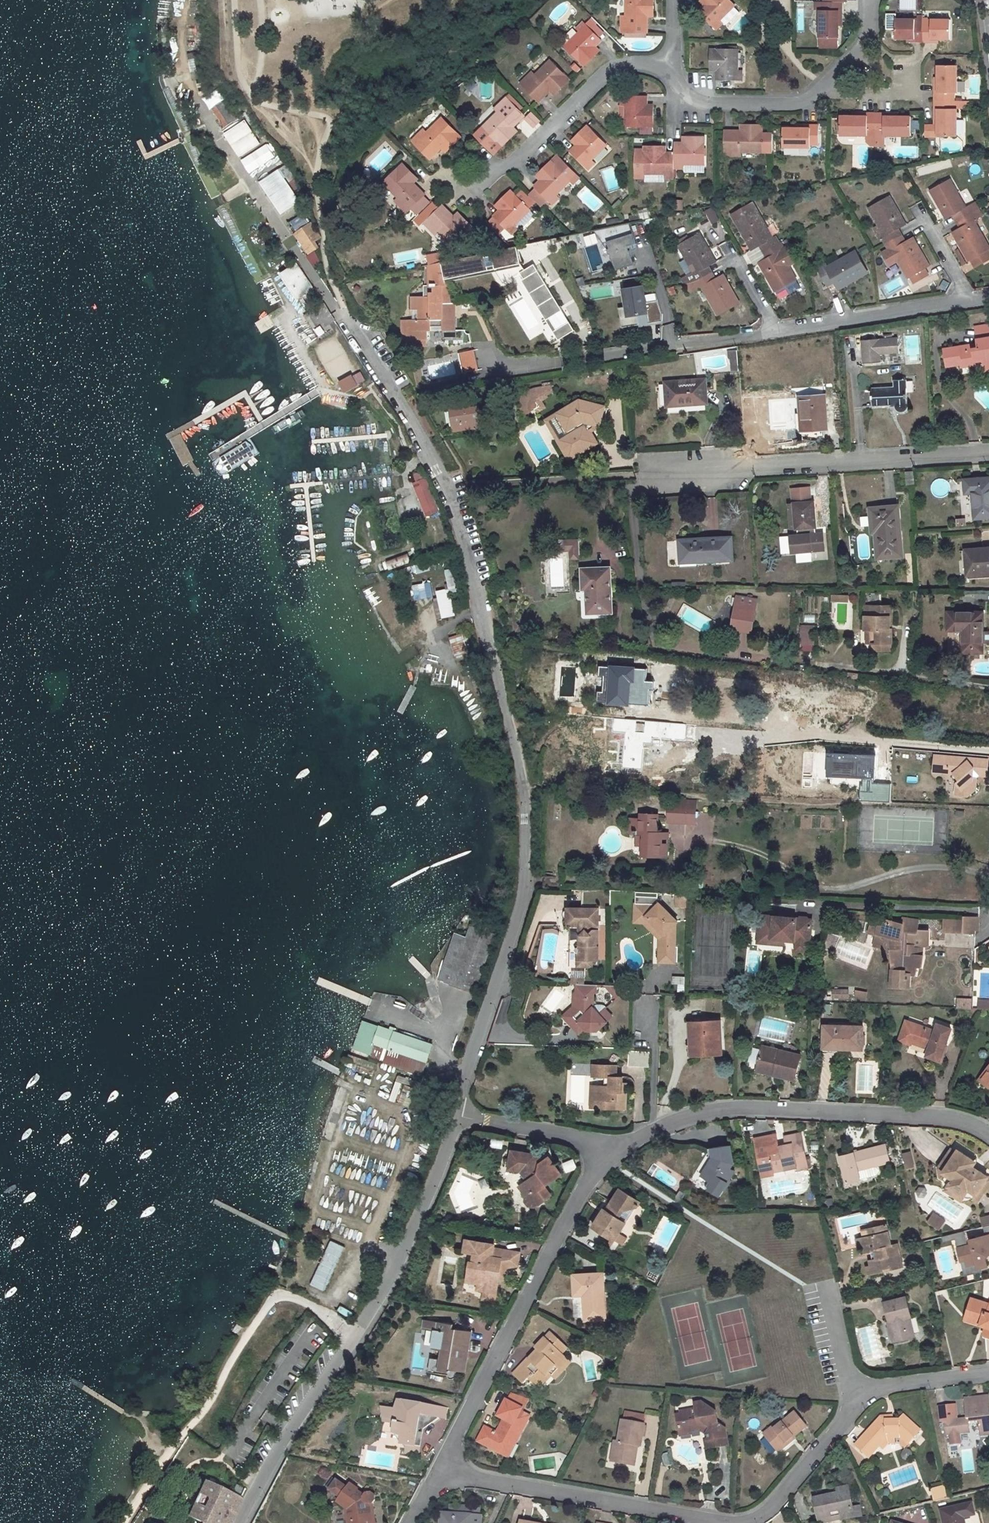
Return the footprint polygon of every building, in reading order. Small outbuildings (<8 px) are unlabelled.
[(622,33),(626,33),(646,33),(647,33),(647,14),(653,14),(653,0),(625,0),(625,17),(622,18),(622,33)] [(735,6),(728,0),(703,0),(702,0),(706,5),(699,12),(716,30),(723,24),(724,25),(728,25),(740,13),(733,7),(735,6)] [(838,38),(838,19),(842,19),(842,2),(827,2),(823,2),(823,11),(820,11),(820,37),(820,47),(838,48),(838,38)] [(914,20),(896,20),(896,14),(887,14),(887,28),(896,29),(896,39),(914,39),(914,42),(923,42),(923,23),(923,17),(918,17),(918,23),(914,23),(914,20)] [(931,23),(923,23),(923,42),(931,42),(931,39),(950,40),(950,21),(931,20),(931,23)] [(598,53),(594,49),(602,41),(584,23),(577,29),(581,32),(566,47),(584,66),(598,53)] [(711,50),(711,69),(717,69),(717,80),(742,81),(742,72),(738,72),(737,51),(711,50)] [(532,72),(520,83),(539,102),(552,89),(557,93),(570,80),(551,61),(536,76),(532,72)] [(954,101),(954,93),(957,93),(957,66),(938,65),(938,85),(935,85),(935,102),(954,101)] [(646,97),(621,97),(621,106),(626,106),(626,127),(653,127),(653,109),(647,109),(646,97)] [(507,98),(495,109),(499,113),(483,127),(502,147),(516,133),(511,129),(525,116),(507,98)] [(210,108),(222,127),(234,120),(222,100),(210,108)] [(937,118),(937,136),(956,137),(956,109),(954,109),(954,102),(954,101),(935,102),(934,118),(937,118)] [(840,116),(840,136),(866,136),(866,142),(870,146),(876,146),(876,113),(861,113),(860,117),(840,116)] [(876,113),(876,146),(884,146),(884,136),(911,137),(911,117),(892,116),(892,114),(876,113)] [(423,130),(412,141),(430,160),(444,146),(448,150),(462,137),(442,118),(427,133),(423,130)] [(244,119),(222,133),(237,157),(259,143),(244,119)] [(579,143),(571,152),(589,170),(595,164),(592,160),(607,145),(588,126),(575,139),(579,143)] [(725,132),(725,157),(741,158),(741,154),(763,153),(763,126),(744,126),(744,132),(725,132)] [(783,129),(783,148),(811,149),(811,146),(818,146),(819,126),(802,126),(802,128),(783,129)] [(705,138),(686,138),(686,145),(674,144),(674,153),(674,169),(683,170),(684,165),(705,165),(705,138)] [(266,144),(240,157),(248,174),(275,161),(266,144)] [(674,169),(674,153),(662,153),(662,147),(645,147),(644,150),(636,150),(635,179),(644,179),(644,174),(665,174),(665,179),(674,179),(674,169)] [(559,198),(556,196),(571,181),(552,161),(539,174),(543,179),(535,187),(553,205),(559,198)] [(403,164),(384,183),(399,198),(395,202),(407,213),(411,209),(417,215),(430,202),(424,196),(425,195),(412,181),(416,177),(403,164)] [(257,181),(280,214),(299,201),(277,168),(257,181)] [(950,179),(930,191),(946,220),(957,214),(960,220),(978,209),(975,203),(966,208),(950,179)] [(505,228),(512,235),(519,228),(521,230),(536,215),(511,191),(498,204),(502,208),(494,216),(494,217),(505,228)] [(899,237),(895,231),(906,225),(889,196),(869,208),(885,237),(882,238),(885,245),(899,237)] [(772,239),(752,203),(732,215),(752,250),(762,244),(766,251),(780,243),(776,237),(772,239)] [(443,206),(424,224),(436,236),(439,232),(454,248),(474,228),(461,215),(457,219),(443,206)] [(712,206),(704,210),(710,223),(718,220),(712,206)] [(960,220),(964,226),(953,232),(969,261),(973,259),(982,254),(986,262),(987,262),(988,261),(988,254),(987,251),(988,250),(988,248),(974,221),(982,216),(978,209),(960,220)] [(505,228),(494,217),(488,223),(499,234),(505,228)] [(604,240),(615,269),(633,263),(626,245),(634,242),(627,221),(596,231),(600,241),(604,240)] [(307,225),(293,237),(308,258),(316,252),(310,243),(315,238),(307,225)] [(583,235),(585,245),(597,242),(595,233),(583,235)] [(709,275),(705,268),(716,263),(699,233),(679,245),(695,274),(692,276),(696,283),(709,275)] [(899,237),(885,245),(889,251),(892,249),(897,259),(908,278),(911,276),(914,283),(928,275),(924,269),(929,266),(919,249),(924,246),(919,238),(914,241),(912,238),(902,243),(899,237)] [(584,246),(590,272),(608,269),(602,242),(584,246)] [(780,243),(766,251),(770,257),(759,263),(775,291),(796,279),(788,266),(797,261),(789,245),(783,249),(780,243)] [(521,264),(521,263),(517,247),(443,263),(445,279),(496,269),(505,282),(521,274),(549,320),(562,311),(534,266),(525,271),(521,264)] [(892,249),(889,251),(886,253),(891,262),(897,259),(892,249)] [(959,250),(956,251),(964,265),(966,263),(959,250)] [(826,265),(818,269),(828,285),(835,282),(839,289),(867,273),(855,252),(827,268),(826,265)] [(986,262),(982,254),(973,259),(977,267),(986,262)] [(298,261),(277,271),(292,300),(312,289),(298,261)] [(419,310),(419,320),(406,320),(407,331),(407,339),(426,339),(428,339),(428,331),(432,331),(432,327),(443,327),(443,331),(455,331),(455,303),(451,303),(445,279),(443,263),(429,265),(430,287),(424,287),(424,297),(412,297),(412,310),(419,310)] [(709,275),(696,283),(699,289),(702,287),(718,315),(739,303),(722,275),(712,281),(709,275)] [(643,286),(624,290),(627,307),(630,326),(663,321),(663,314),(659,300),(646,302),(645,295),(643,286)] [(656,294),(645,295),(646,302),(659,300),(656,294)] [(323,302),(308,311),(316,324),(321,321),(324,326),(334,320),(323,302)] [(627,307),(619,308),(622,328),(630,326),(627,307)] [(553,333),(569,323),(562,311),(549,320),(546,321),(553,333)] [(402,347),(426,346),(426,339),(407,339),(407,331),(406,320),(401,320),(402,347)] [(569,323),(553,333),(558,341),(574,331),(569,323)] [(975,361),(983,360),(985,370),(988,369),(988,324),(976,326),(978,344),(944,349),(947,366),(961,364),(962,367),(976,365),(975,361)] [(879,339),(862,340),(864,364),(880,362),(879,354),(899,352),(898,339),(879,340),(879,339)] [(474,349),(458,351),(462,374),(477,371),(474,349)] [(737,350),(729,351),(730,357),(732,359),(738,358),(737,350)] [(336,380),(342,392),(364,382),(359,370),(336,380)] [(706,379),(665,382),(667,406),(707,403),(706,379)] [(508,390),(507,382),(497,384),(499,392),(508,390)] [(907,384),(895,385),(895,387),(872,389),(873,406),(896,404),(898,409),(901,411),(902,411),(905,410),(907,409),(907,407),(907,384)] [(553,391),(552,386),(536,388),(530,391),(535,399),(545,394),(546,396),(553,391)] [(525,414),(537,407),(538,404),(535,399),(530,391),(527,393),(526,392),(522,397),(521,400),(522,401),(521,404),(520,406),(521,411),(525,414)] [(825,396),(800,398),(801,422),(814,421),(814,428),(827,428),(825,396)] [(596,443),(589,431),(595,428),(596,423),(599,424),(604,407),(581,401),(559,414),(570,433),(563,438),(574,456),(596,443)] [(470,406),(452,409),(455,430),(473,427),(473,430),(482,428),(479,407),(470,408),(470,406)] [(559,414),(548,421),(570,458),(574,456),(563,438),(570,433),(559,414)] [(913,472),(906,472),(907,485),(914,484),(913,472)] [(964,478),(965,493),(973,492),(975,518),(988,517),(988,477),(964,478)] [(425,478),(412,483),(426,517),(440,512),(425,478)] [(814,502),(794,503),(795,505),(796,527),(796,530),(799,530),(799,536),(790,536),(791,554),(822,552),(822,534),(812,535),(812,529),(815,529),(814,502)] [(898,507),(871,508),(872,524),(875,524),(878,557),(902,555),(898,507)] [(858,556),(874,554),(871,533),(855,535),(858,556)] [(560,538),(560,551),(568,551),(568,559),(578,559),(578,537),(560,538)] [(731,537),(679,540),(680,557),(697,556),(697,562),(733,559),(731,537)] [(966,550),(967,575),(979,574),(979,571),(988,571),(988,548),(966,550)] [(386,570),(409,561),(406,552),(383,562),(386,570)] [(435,591),(441,618),(463,614),(451,568),(444,569),(448,588),(435,591)] [(610,568),(583,569),(584,585),(610,585),(610,568)] [(433,597),(431,580),(411,583),(413,599),(433,597)] [(610,589),(610,588),(610,585),(584,585),(584,589),(589,588),(590,613),(610,612),(610,589)] [(737,619),(735,628),(751,631),(756,599),(738,596),(734,619),(737,619)] [(890,606),(866,606),(865,629),(871,629),(871,643),(873,643),(873,650),(891,651),(891,643),(892,643),(892,629),(890,629),(890,606)] [(948,612),(948,630),(962,630),(962,652),(982,652),(983,642),(988,642),(988,632),(983,631),(983,612),(948,612)] [(465,632),(448,638),(455,659),(472,653),(465,632)] [(608,674),(604,673),(605,660),(600,660),(598,685),(607,686),(608,674)] [(605,660),(604,673),(608,674),(605,703),(624,705),(625,691),(631,686),(651,687),(652,664),(605,660)] [(642,736),(635,736),(635,734),(626,734),(624,735),(623,736),(622,769),(641,770),(641,758),(669,759),(669,738),(642,737),(642,736)] [(947,772),(954,773),(959,779),(956,782),(962,788),(961,794),(967,795),(974,789),(975,777),(979,774),(986,775),(987,759),(935,755),(933,771),(942,772),(943,771),(947,771),(947,772)] [(670,808),(669,821),(693,823),(695,809),(670,808)] [(712,845),(714,814),(696,813),(695,825),(671,823),(669,849),(692,851),(692,843),(712,845)] [(630,819),(630,832),(643,833),(642,855),(667,857),(668,845),(661,845),(661,838),(656,837),(657,815),(641,814),(640,820),(630,819)] [(546,877),(545,888),(559,889),(560,878),(546,877)] [(673,923),(675,920),(657,902),(654,905),(654,893),(632,892),(632,916),(644,916),(661,935),(673,923)] [(595,942),(595,930),(595,926),(595,908),(578,909),(578,910),(564,910),(564,925),(578,925),(578,932),(577,932),(578,938),(578,944),(574,950),(575,951),(576,952),(576,960),(591,960),(596,960),(596,947),(593,945),(595,942)] [(798,919),(760,915),(758,940),(760,942),(769,943),(772,942),(772,939),(782,940),(796,941),(796,945),(798,946),(804,947),(806,946),(806,942),(809,942),(812,920),(808,920),(807,918),(800,917),(798,919)] [(641,923),(657,939),(657,946),(673,947),(673,923),(661,935),(644,916),(632,916),(632,923),(641,923)] [(963,917),(962,934),(976,934),(976,931),(979,931),(979,917),(963,917)] [(909,988),(910,974),(915,975),(917,967),(921,967),(923,956),(923,947),(914,947),(914,944),(909,944),(909,940),(928,941),(929,931),(918,930),(917,919),(908,918),(906,927),(903,927),(903,924),(880,920),(876,934),(902,940),(901,947),(891,947),(892,971),(892,987),(909,988)] [(474,993),(494,934),(468,926),(465,937),(452,933),(436,980),(474,993)] [(657,962),(673,963),(673,947),(657,946),(657,962)] [(584,983),(584,970),(570,970),(570,983),(584,983)] [(673,976),(673,990),(684,991),(684,976),(673,976)] [(596,985),(579,985),(579,990),(574,994),(574,998),(578,998),(578,1008),(571,1014),(569,1011),(564,1017),(563,1026),(571,1026),(578,1033),(584,1028),(586,1031),(597,1031),(612,1017),(605,1010),(606,1008),(605,1006),(603,1005),(598,1005),(596,1006),(594,1008),(593,997),(592,996),(596,992),(596,985)] [(620,996),(620,986),(606,986),(617,999),(620,996)] [(955,997),(955,1008),(971,1008),(971,997),(955,997)] [(574,998),(573,1007),(569,1011),(571,1014),(578,1008),(578,998),(574,998)] [(721,1020),(696,1021),(696,1045),(697,1045),(697,1055),(722,1054),(721,1020)] [(696,1021),(689,1021),(690,1044),(687,1044),(688,1056),(697,1055),(697,1045),(696,1045),(696,1021)] [(906,1021),(898,1041),(909,1044),(910,1040),(929,1046),(926,1056),(940,1060),(951,1029),(937,1024),(935,1030),(906,1021)] [(824,1025),(823,1049),(862,1050),(863,1026),(824,1025)] [(425,1063),(432,1044),(377,1026),(371,1046),(425,1063)] [(762,1046),(757,1067),(775,1071),(774,1075),(794,1080),(800,1055),(762,1046)] [(598,1085),(597,1100),(605,1100),(604,1108),(616,1109),(616,1107),(626,1100),(626,1083),(622,1083),(622,1077),(616,1077),(616,1066),(593,1064),(592,1076),(605,1077),(604,1086),(598,1085)] [(757,1067),(756,1071),(774,1075),(775,1071),(757,1067)] [(982,1078),(988,1069),(986,1068),(977,1081),(987,1089),(988,1087),(988,1084),(982,1078)] [(398,1074),(395,1079),(409,1085),(411,1080),(398,1074)] [(393,1081),(389,1100),(397,1102),(401,1083),(393,1081)] [(605,1100),(597,1100),(598,1085),(592,1085),(591,1108),(604,1108),(605,1100)] [(808,1168),(800,1134),(784,1137),(786,1146),(778,1147),(775,1135),(755,1139),(762,1174),(773,1172),(772,1169),(785,1167),(784,1165),(795,1162),(796,1167),(796,1170),(808,1168)] [(885,1145),(839,1157),(846,1184),(860,1180),(860,1179),(876,1175),(880,1170),(878,1165),(890,1162),(885,1145)] [(705,1169),(700,1176),(704,1178),(712,1182),(708,1190),(719,1196),(732,1176),(728,1173),(730,1169),(733,1164),(730,1146),(711,1148),(712,1157),(709,1162),(705,1169)] [(951,1149),(938,1168),(940,1178),(943,1180),(946,1175),(945,1170),(955,1153),(951,1149)] [(532,1155),(509,1151),(506,1169),(518,1171),(525,1180),(517,1186),(524,1195),(523,1201),(526,1206),(532,1206),(549,1194),(542,1185),(558,1174),(546,1156),(537,1163),(531,1162),(532,1155)] [(974,1172),(972,1166),(974,1165),(973,1160),(960,1151),(955,1153),(945,1170),(946,1175),(952,1179),(948,1186),(964,1196),(968,1189),(976,1194),(987,1176),(980,1170),(974,1172)] [(914,1167),(911,1152),(903,1154),(906,1169),(914,1167)] [(563,1171),(575,1169),(573,1159),(561,1161),(563,1171)] [(709,1162),(705,1160),(701,1167),(705,1169),(709,1162)] [(773,1172),(796,1167),(795,1162),(784,1165),(785,1167),(772,1169),(773,1172)] [(988,1185),(988,1177),(988,1176),(987,1176),(976,1194),(973,1198),(978,1202),(988,1185)] [(712,1182),(704,1178),(701,1186),(708,1190),(712,1182)] [(771,1196),(768,1183),(760,1185),(763,1198),(771,1196)] [(964,1196),(948,1186),(945,1191),(961,1201),(964,1196)] [(620,1189),(610,1203),(614,1205),(609,1213),(604,1209),(592,1227),(614,1240),(625,1223),(618,1218),(624,1209),(635,1207),(639,1202),(620,1189)] [(935,1211),(930,1218),(943,1226),(948,1219),(935,1211)] [(981,1218),(983,1225),(988,1223),(988,1215),(981,1218)] [(886,1224),(875,1227),(876,1234),(888,1232),(886,1224)] [(875,1227),(861,1230),(863,1238),(861,1238),(863,1249),(867,1249),(868,1251),(870,1250),(872,1259),(869,1260),(872,1273),(883,1271),(883,1268),(891,1266),(891,1268),(902,1266),(897,1244),(891,1245),(888,1232),(876,1234),(875,1227)] [(988,1254),(988,1235),(971,1240),(973,1245),(959,1249),(962,1261),(967,1259),(969,1267),(976,1265),(981,1268),(988,1266),(985,1258),(988,1254)] [(328,1240),(310,1285),(325,1291),(343,1246),(328,1240)] [(467,1240),(464,1252),(474,1253),(472,1262),(470,1262),(467,1281),(478,1283),(477,1290),(485,1292),(496,1294),(499,1278),(500,1269),(506,1268),(517,1266),(520,1253),(493,1248),(494,1244),(467,1240)] [(965,1272),(981,1268),(976,1265),(969,1267),(967,1259),(962,1261),(965,1272)] [(602,1274),(572,1275),(574,1295),(583,1295),(585,1320),(605,1319),(602,1274)] [(485,1292),(483,1300),(494,1302),(496,1294),(485,1292)] [(972,1296),(966,1315),(988,1321),(987,1326),(984,1335),(988,1336),(988,1301),(972,1296)] [(915,1337),(910,1317),(911,1317),(907,1297),(884,1302),(889,1323),(891,1322),(896,1342),(915,1337)] [(988,1321),(966,1315),(965,1320),(987,1326),(988,1321)] [(436,1360),(434,1373),(448,1375),(448,1376),(449,1379),(451,1379),(452,1379),(454,1379),(455,1377),(456,1371),(464,1373),(471,1332),(453,1329),(453,1324),(425,1319),(423,1329),(436,1331),(433,1348),(443,1350),(441,1361),(436,1360)] [(889,1323),(888,1323),(892,1343),(896,1342),(891,1322),(889,1323)] [(562,1372),(559,1370),(568,1361),(561,1355),(567,1348),(550,1333),(536,1348),(538,1351),(529,1360),(528,1358),(513,1375),(523,1384),(528,1379),(532,1375),(540,1382),(548,1374),(551,1376),(555,1379),(562,1372)] [(568,1361),(559,1370),(562,1372),(570,1363),(568,1361)] [(532,1375),(528,1379),(539,1389),(551,1376),(548,1374),(540,1382),(532,1375)] [(965,1411),(968,1411),(968,1418),(944,1421),(945,1435),(949,1434),(950,1442),(953,1444),(958,1443),(960,1441),(959,1433),(964,1432),(966,1432),(967,1430),(968,1430),(967,1423),(970,1421),(977,1420),(979,1435),(988,1434),(988,1406),(988,1396),(964,1399),(965,1411)] [(386,1409),(383,1422),(394,1424),(393,1433),(401,1435),(400,1443),(406,1444),(415,1446),(418,1424),(423,1425),(428,1426),(439,1418),(441,1408),(398,1401),(397,1410),(386,1409)] [(710,1449),(720,1447),(719,1443),(728,1441),(725,1427),(719,1423),(718,1417),(716,1418),(715,1413),(717,1413),(716,1411),(702,1401),(695,1403),(696,1408),(681,1412),(682,1413),(677,1414),(680,1433),(691,1430),(700,1429),(708,1434),(709,1441),(710,1449)] [(506,1402),(498,1416),(504,1420),(499,1428),(502,1430),(499,1436),(485,1429),(478,1442),(503,1455),(510,1442),(515,1444),(529,1417),(520,1413),(522,1409),(506,1402)] [(788,1441),(794,1436),(795,1437),(809,1427),(797,1413),(785,1422),(783,1419),(765,1433),(779,1451),(789,1443),(788,1441)] [(908,1443),(920,1429),(905,1414),(900,1419),(895,1419),(887,1420),(882,1415),(866,1433),(868,1435),(858,1446),(869,1456),(879,1445),(877,1442),(884,1434),(887,1437),(901,1437),(908,1443)] [(615,1442),(613,1452),(617,1453),(615,1463),(635,1466),(638,1452),(635,1452),(636,1446),(641,1447),(645,1426),(623,1422),(618,1442),(615,1442)] [(406,1444),(405,1454),(418,1456),(423,1425),(418,1424),(415,1446),(406,1444)] [(858,1446),(868,1435),(866,1433),(856,1444),(858,1446)] [(879,1445),(887,1437),(884,1434),(877,1442),(879,1445)] [(510,1442),(503,1455),(507,1458),(515,1444),(510,1442)] [(330,1490),(333,1492),(339,1483),(337,1481),(330,1490)] [(239,1500),(202,1483),(186,1517),(201,1522),(228,1522),(239,1500)] [(346,1507),(348,1522),(375,1522),(371,1503),(372,1503),(375,1500),(374,1496),(371,1493),(367,1494),(365,1496),(357,1491),(357,1489),(351,1484),(348,1489),(339,1483),(333,1492),(341,1497),(338,1502),(346,1507)] [(945,1488),(933,1491),(936,1501),(948,1499),(945,1488)] [(855,1507),(851,1490),(841,1492),(816,1497),(820,1518),(842,1513),(843,1518),(843,1519),(856,1517),(855,1507)] [(963,1518),(975,1515),(972,1503),(941,1511),(944,1522),(964,1522),(963,1518)] [(479,1516),(479,1508),(450,1506),(450,1515),(442,1514),(441,1522),(481,1522),(481,1516),(479,1516)] [(842,1513),(820,1518),(821,1522),(843,1518),(842,1513)]
